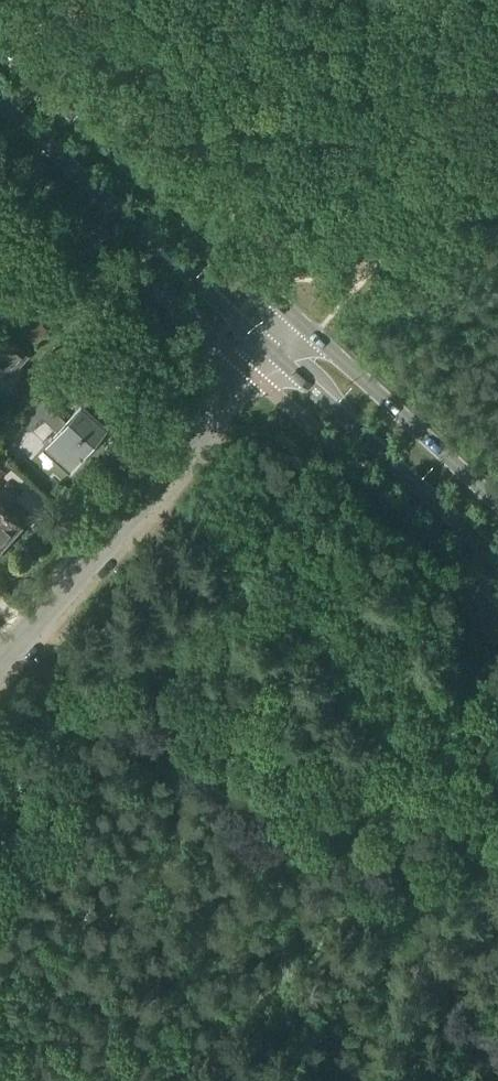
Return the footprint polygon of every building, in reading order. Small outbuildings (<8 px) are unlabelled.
[(38,342),(48,331),(38,322),(28,333),(38,342)] [(0,329),(0,386),(29,355),(0,329)] [(68,422),(41,398),(20,421),(31,431),(43,418),(59,432),(47,445),(73,469),(109,429),(83,406),(68,422)] [(0,502),(0,540),(5,545),(24,523),(0,502)] [(262,537),(273,525),(262,515),(251,527),(262,537)]
